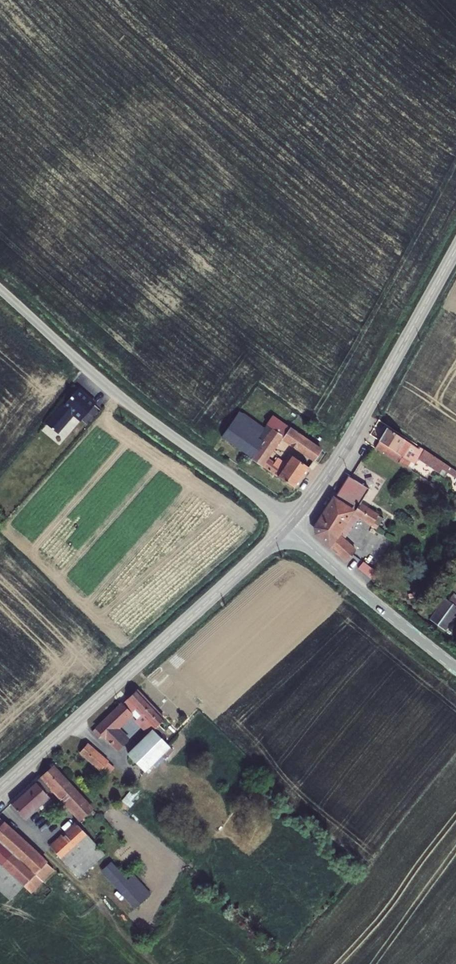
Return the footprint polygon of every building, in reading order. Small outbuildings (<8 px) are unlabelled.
[(91,403),(70,383),(55,402),(76,421),(91,403)] [(268,432),(263,429),(238,412),(221,436),(250,457),(268,432)] [(272,416),(263,429),(268,432),(250,457),(293,488),(307,468),(289,454),(280,467),(267,457),(281,437),(313,460),(320,450),(272,416)] [(406,467),(418,448),(386,428),(374,447),(406,467)] [(423,450),(419,447),(418,448),(406,467),(410,469),(417,458),(419,456),(423,450)] [(450,468),(423,450),(419,456),(446,474),(447,472),(450,468)] [(446,474),(419,456),(417,458),(444,477),(446,474)] [(450,468),(447,472),(455,478),(455,472),(450,468)] [(348,475),(334,497),(315,527),(316,534),(346,561),(356,550),(343,538),(337,533),(339,531),(345,535),(358,515),(372,524),(378,515),(367,508),(370,504),(362,499),(369,488),(348,475)] [(383,518),(378,515),(372,524),(370,525),(376,529),(383,518)] [(361,564),(358,570),(370,576),(373,569),(361,564)] [(444,630),(455,615),(455,595),(454,593),(448,600),(439,594),(429,606),(435,611),(429,619),(444,630)] [(176,752),(173,749),(162,738),(169,732),(163,727),(168,721),(139,692),(95,737),(101,743),(105,738),(121,752),(131,742),(121,732),(136,716),(145,724),(144,727),(153,736),(131,758),(152,778),(157,773),(154,768),(163,759),(167,762),(176,752)] [(91,745),(82,755),(102,773),(112,764),(91,745)] [(85,824),(98,812),(55,768),(42,781),(57,796),(85,824)] [(57,796),(42,781),(37,785),(53,800),(57,796)] [(53,800),(37,785),(15,805),(30,822),(53,800)] [(0,819),(0,866),(25,889),(34,896),(45,885),(57,872),(1,818),(0,819)] [(56,851),(66,862),(92,839),(81,827),(56,851)] [(86,881),(110,858),(92,839),(66,862),(86,881)] [(152,900),(129,876),(117,865),(108,873),(141,909),(152,900)] [(12,903),(25,889),(0,866),(0,892),(12,903)] [(45,885),(34,896),(45,906),(56,895),(45,885)]
